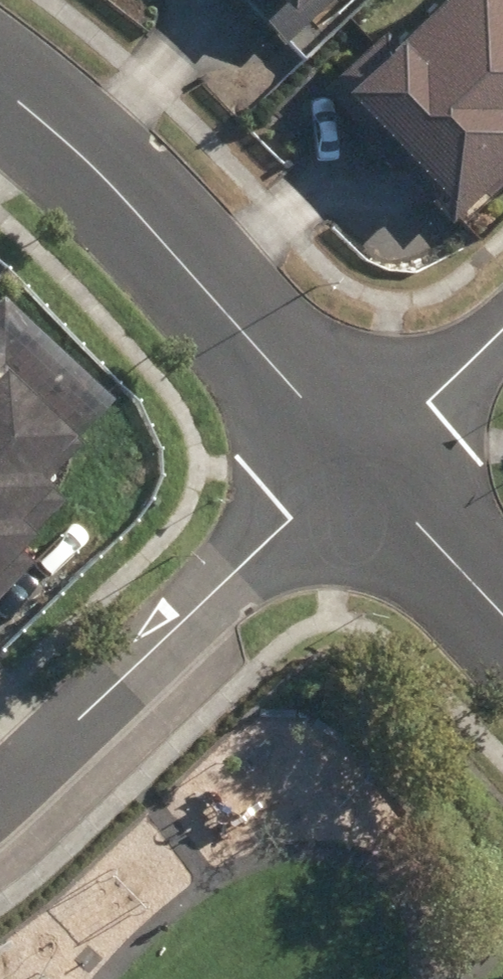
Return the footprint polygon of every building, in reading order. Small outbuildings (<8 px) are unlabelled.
[(289,39),(331,0),(254,0),(289,39)] [(457,194),(502,150),(502,0),(445,0),(399,45),(387,32),(329,88),(403,164),(416,151),(457,194)] [(37,523),(22,509),(52,479),(39,466),(77,428),(11,363),(0,374),(0,560),(37,523)]
